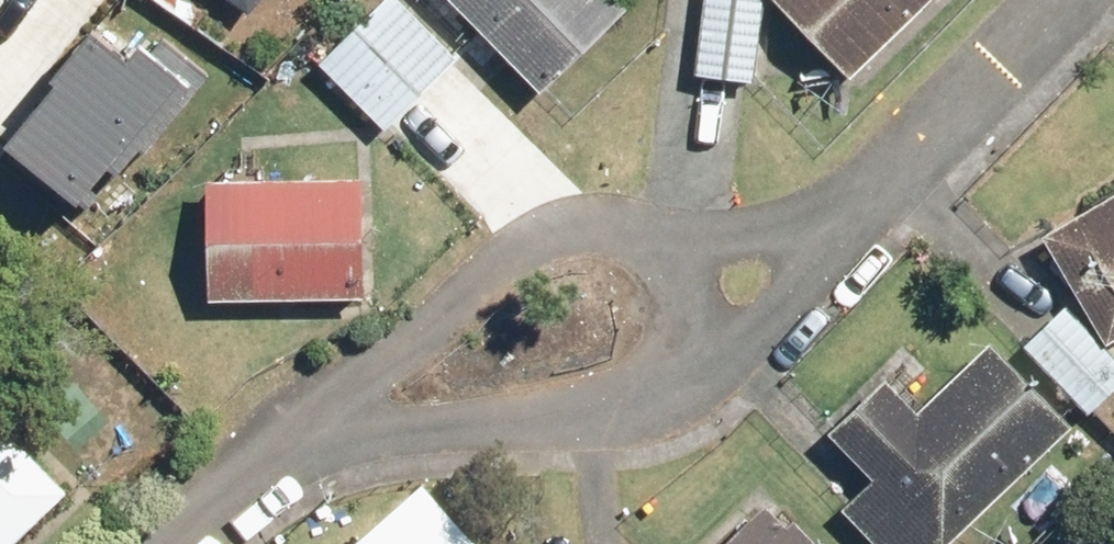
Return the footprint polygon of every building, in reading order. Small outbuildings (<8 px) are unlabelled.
[(544,95),(621,8),(612,0),(437,0),(544,95)] [(750,3),(716,0),(703,0),(695,82),(743,86),(750,3)] [(849,77),(927,0),(773,0),(849,77)] [(316,71),(364,126),(446,57),(398,1),(316,71)] [(0,132),(0,133),(77,195),(180,69),(139,35),(128,49),(92,20),(0,132)] [(198,305),(353,300),(349,172),(194,176),(198,305)] [(1086,348),(1113,336),(1113,201),(1034,238),(1086,348)] [(825,433),(866,465),(834,495),(880,543),(942,543),(1069,426),(994,346),(915,420),(865,382),(825,433)] [(51,497),(0,439),(0,542),(51,497)] [(727,543),(816,543),(777,500),(727,543)]
